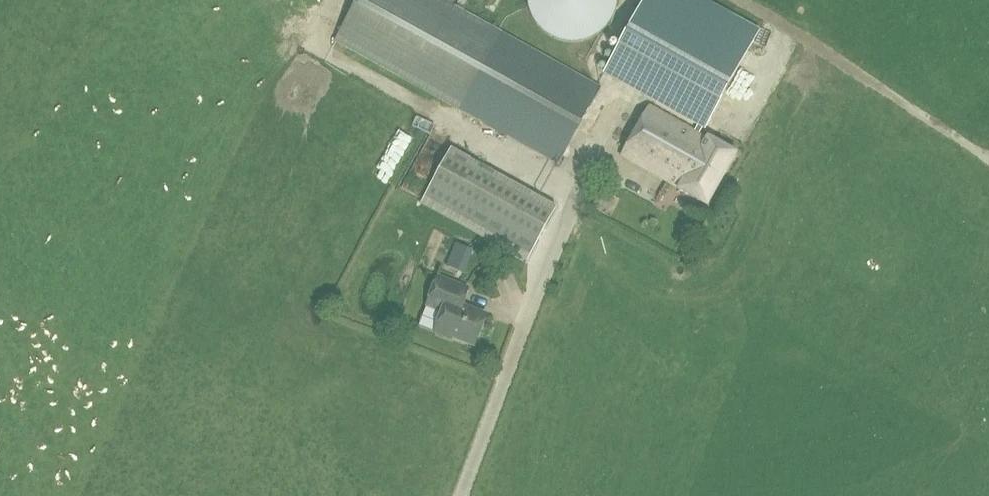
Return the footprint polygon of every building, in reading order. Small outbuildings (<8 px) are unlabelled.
[(559,163),(600,88),(441,0),(359,0),(336,41),(559,163)] [(528,7),(532,18),(539,27),(548,34),(558,39),(569,41),(581,40),(592,37),(601,30),(609,21),(614,11),(617,0),(527,0),(528,7)] [(622,156),(679,189),(678,191),(706,207),(736,154),(708,139),(707,140),(698,136),(702,129),(704,130),(759,31),(703,0),(645,0),(608,67),(701,119),(693,133),(649,108),(622,156)] [(429,208),(535,254),(551,217),(459,176),(462,168),(477,175),(484,159),(456,147),(429,208)] [(611,193),(602,187),(597,197),(606,202),(611,193)] [(464,272),(473,250),(455,243),(447,266),(464,272)] [(439,277),(428,304),(444,311),(435,332),(452,338),(453,336),(475,345),(487,315),(465,307),(463,302),(469,289),(439,277)]
